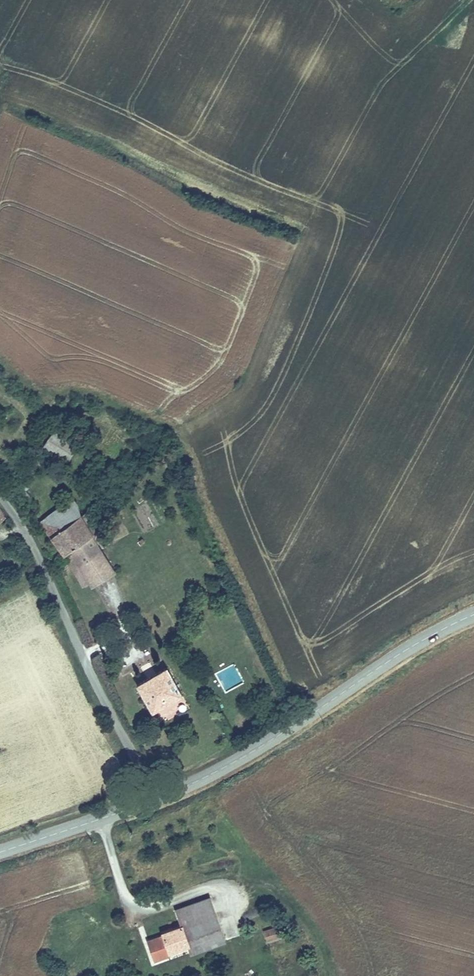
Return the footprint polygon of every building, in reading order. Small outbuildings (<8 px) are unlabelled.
[(48,449),(59,457),(70,441),(59,433),(48,449)] [(80,448),(70,441),(59,457),(69,464),(80,448)] [(27,493),(23,488),(17,492),(24,502),(30,498),(27,493)] [(45,520),(70,554),(79,548),(99,536),(102,532),(87,512),(80,502),(84,500),(80,494),(45,520)] [(88,564),(108,551),(99,536),(79,548),(88,564)] [(79,548),(70,554),(89,589),(120,572),(108,551),(88,564),(79,548)] [(158,708),(188,691),(173,664),(142,681),(158,708)] [(175,911),(181,927),(214,915),(208,898),(175,911)] [(188,948),(190,953),(225,941),(214,915),(181,927),(160,936),(159,939),(143,945),(152,963),(166,959),(166,956),(188,948)] [(278,937),(275,928),(264,931),(266,940),(278,937)]
